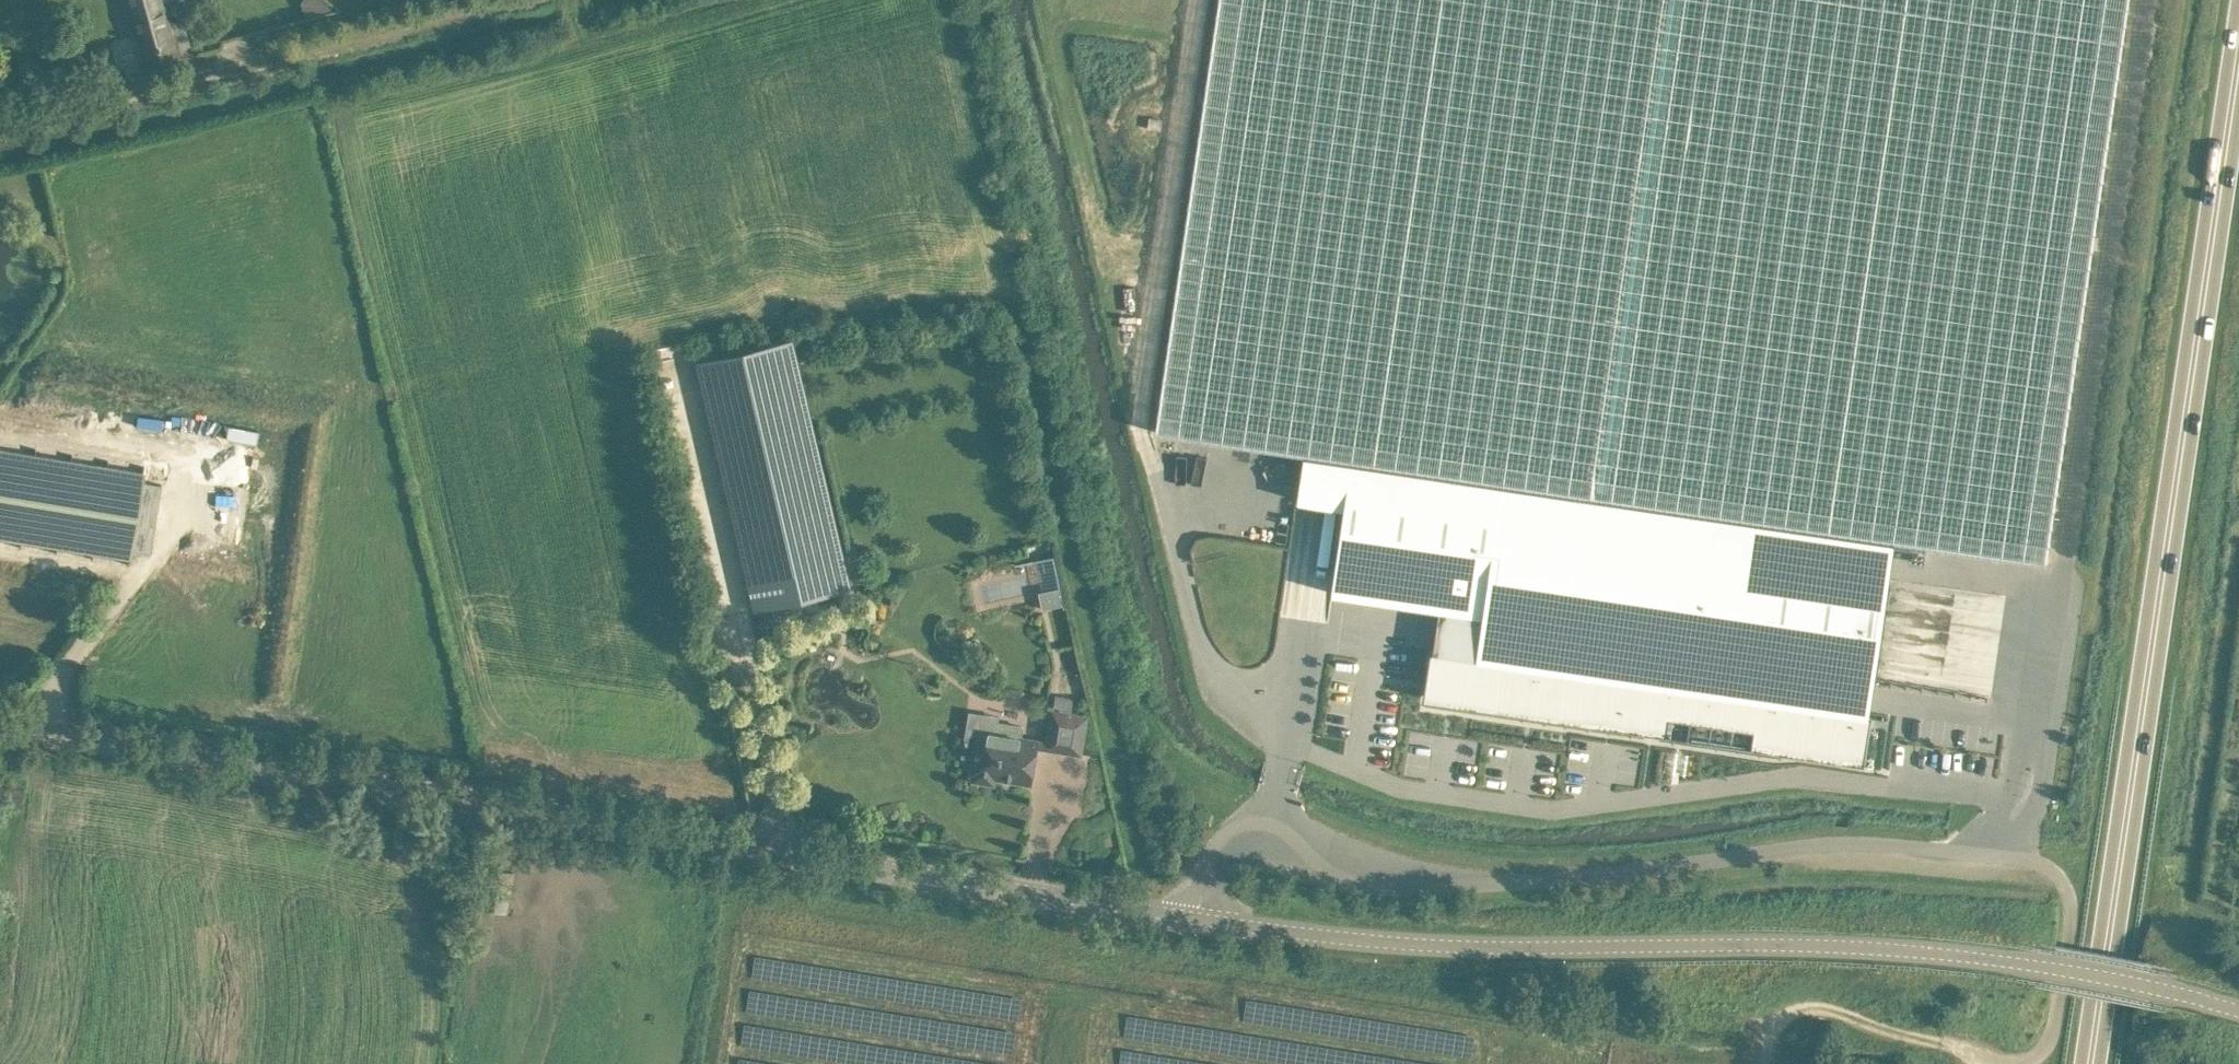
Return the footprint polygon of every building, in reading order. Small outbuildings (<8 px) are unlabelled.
[(172,39),(160,0),(120,0),(125,18),(133,16),(148,68),(178,60),(172,39)] [(1156,431),(1304,452),(1297,498),(1344,505),(1332,591),(1440,607),(1433,649),(1431,649),(1424,697),(1864,762),(1872,714),(1869,713),(1874,679),(1874,678),(1889,578),(1889,577),(1895,540),(2046,561),(2128,0),(1219,0),(1156,431)] [(697,360),(749,585),(754,606),(850,584),(793,338),(697,360)] [(130,558),(144,471),(0,447),(0,537),(130,558)] [(1061,586),(1039,591),(1043,608),(1065,603),(1061,586)] [(1045,740),(1044,746),(1065,750),(1083,754),(1091,713),(1054,707),(1051,706),(1045,740)] [(965,743),(964,754),(974,756),(971,773),(975,773),(978,779),(990,781),(995,776),(1032,783),(1040,739),(1023,736),(1025,726),(1000,722),(998,731),(969,726),(966,737),(965,743)] [(9,787),(7,802),(22,805),(25,790),(9,787)]
